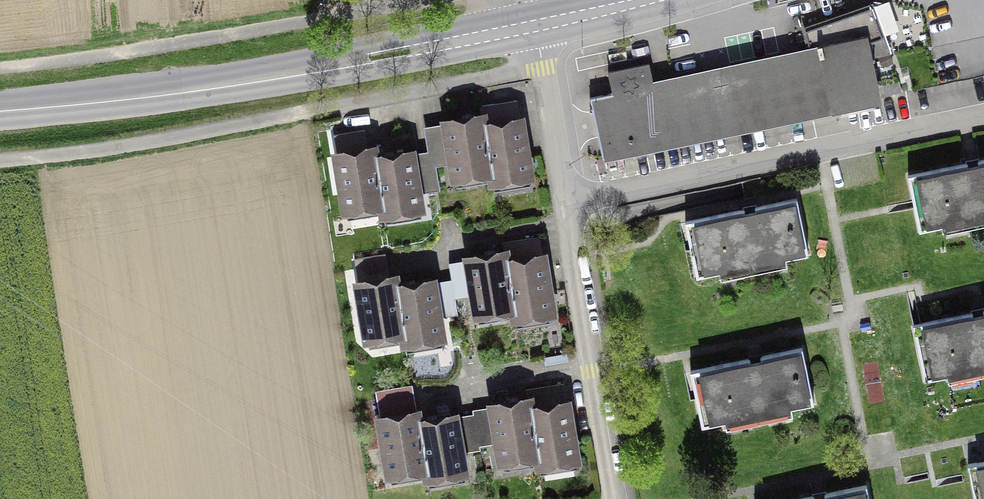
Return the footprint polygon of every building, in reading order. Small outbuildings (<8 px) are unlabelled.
[(897,8),(904,50),(929,45),(922,3),(897,8)] [(872,6),(804,30),(809,51),(654,84),(649,63),(609,72),(613,93),(590,98),(603,158),(878,99),(869,56),(888,52),(882,35),(884,34),(890,27),(883,8),(874,6),(872,7),(872,6)] [(491,172),(484,127),(482,117),(446,123),(455,178),(491,172)] [(484,127),(491,172),(493,181),(529,175),(521,121),(484,127)] [(382,204),(375,159),(373,150),(337,155),(346,210),(382,204)] [(375,159),(382,204),(384,214),(421,208),(412,153),(375,159)] [(920,231),(983,217),(983,160),(978,161),(979,165),(973,166),(968,167),(967,163),(908,175),(920,231)] [(685,221),(697,277),(809,253),(797,198),(755,207),(756,211),(751,212),(745,213),(744,209),(685,221)] [(514,308),(506,263),(505,253),(468,259),(477,314),(514,308)] [(506,263),(514,308),(515,317),(552,312),(543,257),(506,263)] [(404,333),(396,288),(395,278),(358,284),(367,339),(404,333)] [(396,288),(404,333),(405,342),(442,336),(433,282),(396,288)] [(925,380),(983,368),(983,315),(980,316),(973,317),(973,313),(913,325),(925,380)] [(691,371),(702,426),(814,403),(802,348),(761,356),(761,360),(757,361),(750,363),(750,359),(691,371)] [(538,455),(530,410),(529,400),(492,406),(501,461),(538,455)] [(530,410),(538,455),(539,464),(576,458),(567,404),(530,410)] [(426,468),(418,423),(417,413),(380,420),(389,474),(426,468)] [(418,423),(426,468),(428,477),(464,471),(455,417),(418,423)] [(976,498),(983,498),(983,462),(969,465),(976,498)] [(867,485),(825,494),(826,498),(821,498),(869,498),(867,485)]
